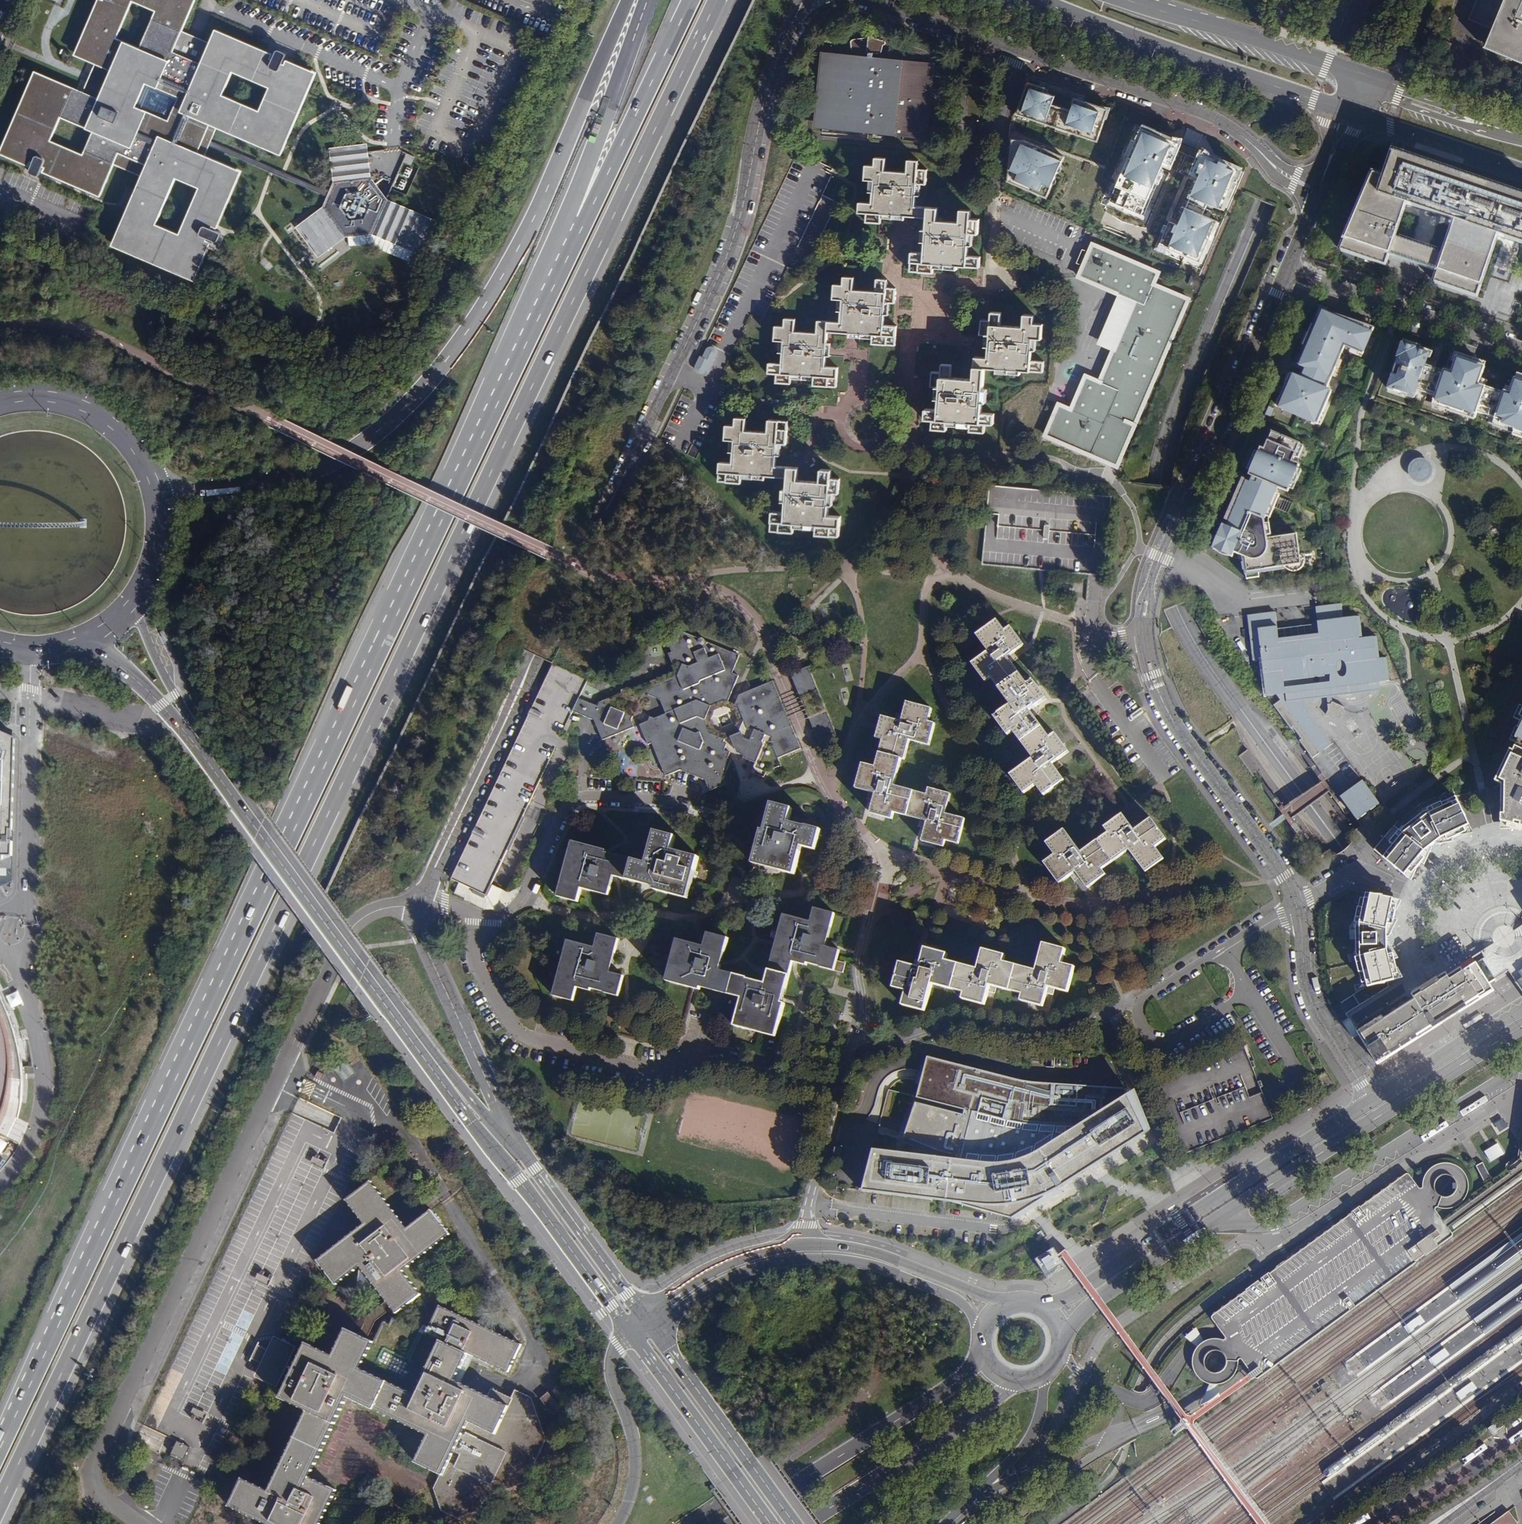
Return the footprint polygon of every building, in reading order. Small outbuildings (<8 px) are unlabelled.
[(77,52),(95,60),(115,69),(99,105),(79,96),(35,77),(3,151),(27,162),(30,163),(26,170),(28,174),(34,177),(37,174),(40,167),(43,168),(94,191),(106,163),(108,158),(145,175),(143,179),(115,244),(189,275),(204,241),(205,239),(213,242),(214,242),(217,241),(220,233),(218,231),(209,228),(211,225),(233,173),(202,159),(190,154),(205,117),(217,123),(277,149),(308,74),(284,64),(281,63),(285,55),(285,53),(283,51),(277,48),(274,50),(271,58),(268,57),(217,35),(211,49),(206,47),(178,35),(173,33),(188,0),(100,0),(77,52)] [(77,52),(100,0),(94,0),(72,50),(77,52)] [(173,33),(178,35),(180,30),(194,0),(188,0),(173,33)] [(1469,18),(1491,27),(1483,46),(1521,62),(1521,0),(1476,0),(1469,18)] [(214,28),(208,42),(206,47),(211,49),(217,35),(219,31),(214,28)] [(208,42),(180,30),(178,35),(206,47),(208,42)] [(270,53),(219,31),(217,35),(268,57),(270,53)] [(854,55),(818,51),(811,127),(923,140),(931,63),(875,57),(875,52),(883,53),(886,45),(890,43),(887,40),(869,37),(868,40),(866,40),(866,37),(853,39),(850,41),(850,52),(855,53),(854,55)] [(95,60),(77,52),(72,50),(70,55),(93,65),(95,60)] [(308,74),(314,77),(316,72),(286,59),(284,64),(308,74)] [(81,92),(79,96),(99,105),(115,69),(95,60),(93,65),(81,92)] [(79,96),(81,92),(32,70),(30,75),(35,77),(79,96)] [(282,151),(314,77),(308,74),(277,149),(282,151)] [(0,144),(0,149),(3,151),(35,77),(30,75),(0,144)] [(1105,103),(1028,77),(1015,116),(1092,142),(1105,103)] [(202,159),(203,155),(207,146),(210,140),(215,128),(217,123),(205,117),(190,154),(202,159)] [(1182,135),(1142,118),(1102,214),(1142,231),(1169,166),(1182,135)] [(277,149),(217,123),(215,128),(279,156),(282,151),(277,149)] [(1207,145),(1182,135),(1169,166),(1195,176),(1207,145)] [(210,140),(207,146),(331,200),(334,194),(210,140)] [(1061,159),(1021,142),(1003,183),(1043,201),(1061,159)] [(1246,161),(1207,145),(1195,176),(1165,251),(1203,266),(1246,161)] [(363,146),(330,150),(333,176),(339,175),(339,181),(334,194),(331,200),(324,216),(320,218),(317,214),(296,230),(317,257),(341,237),(370,233),(418,254),(432,222),(384,201),(367,177),(363,146)] [(0,149),(0,155),(25,166),(27,162),(3,151),(0,149)] [(1394,153),(1385,180),(1373,175),(1340,252),(1385,267),(1406,205),(1455,222),(1434,284),(1477,298),(1498,236),(1521,245),(1521,197),(1394,153)] [(203,155),(202,159),(233,173),(238,175),(240,170),(203,155)] [(139,177),(143,179),(145,175),(108,158),(106,163),(112,165),(139,177)] [(905,217),(928,218),(928,208),(916,207),(916,196),(916,184),(920,184),(926,185),(926,171),(918,170),(918,161),(908,161),(907,174),(885,172),(885,160),(875,159),(875,168),(865,167),(865,182),(869,182),(874,182),(873,194),(873,205),(860,205),(859,215),(868,215),(867,224),(882,225),(882,219),(882,215),(894,216),(905,217)] [(94,191),(92,195),(98,198),(112,165),(106,163),(94,191)] [(40,173),(92,195),(94,191),(43,168),(40,173)] [(216,227),(238,175),(233,173),(211,225),(216,227)] [(115,244),(143,179),(139,177),(109,247),(113,249),(115,244)] [(820,212),(831,214),(833,200),(823,198),(820,212)] [(938,208),(928,208),(928,218),(927,231),(927,243),(926,254),(915,254),(915,272),(935,273),(935,268),(935,264),(947,265),(958,265),(981,266),(981,257),(968,256),(969,245),(970,233),(973,233),(979,234),(979,219),(970,218),(971,210),(960,209),(960,222),(937,221),(938,208)] [(204,241),(189,275),(187,280),(192,282),(209,243),(204,241)] [(1060,402),(1046,433),(1108,460),(1126,419),(1136,423),(1190,297),(1156,282),(1161,270),(1095,242),(1081,275),(1124,293),(1137,299),(1115,348),(1101,380),(1087,373),(1072,407),(1060,402)] [(115,244),(113,249),(187,280),(189,275),(115,244)] [(830,323),(830,334),(853,335),(865,335),(877,336),(876,340),(876,345),(898,346),(899,335),(899,328),(886,327),(887,315),(888,303),(892,304),(897,304),(898,290),(889,290),(889,281),(882,281),(879,281),(879,293),(855,292),(856,279),(846,279),(845,287),(836,286),(836,301),(840,301),(845,301),(844,313),(843,324),(830,323)] [(1103,342),(1115,348),(1137,299),(1124,293),(1103,342)] [(978,357),(977,367),(987,367),(1000,368),(1012,368),(1024,369),(1046,370),(1046,360),(1034,360),(1034,348),(1035,336),(1039,336),(1044,336),(1044,322),(1035,322),(1036,313),(1026,313),(1025,326),(1002,325),(1003,312),(993,311),(993,320),(983,319),(983,334),(988,334),(992,334),(991,346),(991,357),(978,357)] [(1373,328),(1322,311),(1315,327),(1313,326),(1304,346),(1306,346),(1299,364),(1305,367),(1299,379),(1291,376),(1278,407),(1317,424),(1331,393),(1325,390),(1330,378),(1328,377),(1332,367),(1335,368),(1344,346),(1362,354),(1373,328)] [(829,348),(830,334),(830,323),(820,323),(820,336),(797,334),(798,321),(787,321),(787,329),(778,329),(777,343),(782,343),(786,344),(786,356),(785,367),(772,366),(772,376),(780,376),(779,385),(794,386),(794,381),(794,377),(806,378),(818,379),(818,382),(818,388),(840,389),(841,370),(828,369),(828,358),(829,348)] [(1421,376),(1429,351),(1403,342),(1399,357),(1401,358),(1398,366),(1396,366),(1394,371),(1393,370),(1387,388),(1414,397),(1421,376)] [(1444,370),(1439,382),(1434,400),(1432,403),(1475,418),(1477,412),(1479,406),(1490,409),(1488,416),(1494,418),(1493,422),(1499,424),(1499,426),(1521,434),(1521,379),(1514,376),(1509,393),(1503,391),(1503,393),(1478,385),(1484,367),(1456,357),(1451,373),(1444,370)] [(987,367),(977,367),(977,379),(954,378),(954,365),(944,364),(944,373),(935,373),(934,387),(939,387),(943,387),(943,399),(942,410),(929,410),(929,420),(937,420),(937,429),(951,429),(951,424),(951,420),(963,421),(975,421),(975,425),(974,431),(989,432),(989,423),(997,423),(998,413),(985,413),(986,402),(986,390),(987,367)] [(1434,400),(1439,382),(1421,376),(1415,393),(1434,400)] [(1488,416),(1490,409),(1479,406),(1477,412),(1488,416)] [(1262,428),(1266,417),(1260,415),(1256,425),(1262,428)] [(1136,423),(1126,419),(1108,460),(1119,464),(1136,423)] [(770,478),(792,479),(792,470),(779,469),(780,459),(780,446),(785,447),(790,447),(791,423),(772,423),(771,435),(763,435),(748,434),(749,421),(739,421),(739,429),(729,429),(729,443),(734,443),(738,444),(737,456),(737,467),(723,466),(723,485),(746,486),(746,481),(746,477),(758,478),(770,478)] [(1294,457),(1300,445),(1272,433),(1265,450),(1261,449),(1259,453),(1255,452),(1247,470),(1251,471),(1247,482),(1241,496),(1239,500),(1235,498),(1226,520),(1230,522),(1227,528),(1223,526),(1220,533),(1216,543),(1213,549),(1232,557),(1234,553),(1243,557),(1246,575),(1259,573),(1284,570),(1284,568),(1301,565),(1296,535),(1270,539),(1266,540),(1264,525),(1264,521),(1265,516),(1270,518),(1279,495),(1275,494),(1277,488),(1288,492),(1289,489),(1298,469),(1299,465),(1292,462),(1294,457)] [(1298,459),(1304,447),(1300,445),(1294,457),(1298,459)] [(1408,474),(1409,477),(1412,481),(1415,483),(1419,484),(1423,484),(1426,482),(1429,479),(1431,476),(1431,472),(1430,468),(1428,464),(1425,462),(1422,461),(1418,461),(1415,462),(1412,464),(1410,466),(1408,470),(1408,474)] [(1293,490),(1301,471),(1298,469),(1289,489),(1293,490)] [(792,470),(792,479),(791,492),(791,504),(790,516),(777,515),(776,534),(799,535),(799,530),(799,526),(812,526),(823,527),(823,531),(823,536),(845,537),(846,518),(833,518),(833,507),(834,494),(838,495),(843,495),(844,481),(835,480),(835,472),(826,471),(825,484),(802,483),(802,470),(792,470)] [(1247,482),(1243,480),(1237,494),(1241,496),(1247,482)] [(1110,495),(987,483),(979,561),(1040,567),(1095,573),(1102,574),(1110,495)] [(1279,639),(1275,612),(1248,616),(1254,661),(1265,660),(1266,663),(1263,664),(1267,695),(1277,694),(1281,699),(1273,705),(1291,729),(1294,727),(1302,738),(1299,741),(1312,759),(1332,745),(1319,727),(1315,730),(1288,692),(1297,691),(1296,680),(1320,677),(1321,683),(1314,684),(1316,698),(1327,697),(1327,698),(1329,710),(1326,715),(1339,721),(1345,708),(1332,702),(1331,694),(1338,693),(1339,697),(1352,695),(1351,691),(1358,691),(1359,684),(1358,679),(1369,678),(1370,683),(1391,681),(1388,658),(1380,659),(1378,637),(1363,638),(1360,616),(1344,619),(1342,604),(1316,607),(1319,633),(1279,639)] [(1011,628),(1006,631),(998,621),(977,636),(988,652),(972,664),(985,683),(990,679),(1010,706),(993,718),(1006,735),(1012,731),(1033,760),(1010,777),(1023,795),(1036,786),(1044,797),(1065,782),(1053,765),(1069,753),(1055,735),(1050,739),(1029,710),(1046,698),(1032,680),(1027,684),(1007,658),(1024,645),(1011,628)] [(652,685),(648,693),(660,698),(667,712),(655,718),(649,716),(647,721),(639,724),(648,745),(651,743),(655,741),(659,749),(655,751),(660,763),(665,761),(671,774),(680,770),(684,772),(685,770),(689,772),(705,764),(727,753),(724,752),(726,746),(722,745),(723,741),(709,735),(702,719),(708,703),(724,699),(729,701),(739,676),(733,673),(740,656),(677,630),(675,638),(666,642),(672,653),(669,655),(673,663),(679,661),(684,662),(682,667),(679,674),(677,675),(652,685)] [(675,670),(677,675),(679,674),(682,667),(684,662),(679,661),(673,663),(672,664),(675,670)] [(572,713),(578,699),(587,679),(553,663),(451,881),(459,885),(465,888),(472,891),(470,895),(483,901),(490,886),(506,851),(510,853),(526,821),(522,819),(558,741),(561,735),(565,737),(571,725),(570,724),(568,723),(567,723),(569,719),(572,713)] [(810,667),(793,673),(802,702),(811,699),(815,710),(823,707),(810,667)] [(653,680),(650,681),(652,685),(677,675),(675,670),(653,680)] [(1321,683),(1320,677),(1296,680),(1297,691),(1288,692),(1315,730),(1319,727),(1301,702),(1327,698),(1327,697),(1316,698),(1314,684),(1321,683)] [(652,685),(650,681),(650,680),(641,684),(645,692),(648,693),(652,685)] [(731,737),(736,748),(740,758),(744,759),(743,761),(756,766),(752,775),(763,779),(766,773),(780,767),(777,759),(800,750),(791,722),(774,681),(739,694),(735,705),(737,705),(743,721),(735,736),(731,737)] [(645,692),(641,684),(631,689),(631,691),(621,695),(619,693),(600,701),(626,711),(628,707),(637,709),(645,692)] [(620,689),(619,693),(621,695),(631,691),(631,689),(627,686),(620,689)] [(578,699),(572,713),(595,721),(603,741),(632,729),(636,727),(633,717),(637,709),(628,707),(626,711),(600,701),(598,706),(578,699)] [(724,699),(708,703),(712,708),(724,705),(725,704),(724,699)] [(725,705),(733,708),(737,705),(735,705),(729,701),(724,699),(725,704),(725,705)] [(712,708),(708,703),(702,719),(708,719),(712,708)] [(931,709),(906,703),(903,715),(902,718),(901,721),(883,716),(880,727),(877,738),(883,739),(876,766),(864,763),(857,789),(877,794),(872,814),(893,819),(895,813),(927,822),(926,826),(922,841),(936,845),(944,847),(946,840),(957,843),(964,818),(945,813),(950,794),(927,788),(926,794),(896,787),(909,739),(930,745),(935,723),(928,721),(931,709)] [(737,705),(733,708),(738,721),(743,721),(737,705)] [(713,731),(708,719),(702,719),(709,735),(713,731)] [(735,736),(743,721),(738,721),(731,733),(735,736)] [(713,731),(709,735),(723,741),(723,740),(722,735),(713,731)] [(13,856),(15,738),(0,732),(0,856),(13,856)] [(731,737),(735,736),(731,733),(722,735),(723,740),(723,741),(727,739),(731,737)] [(655,741),(651,743),(655,751),(659,749),(655,741)] [(1515,747),(1513,751),(1510,750),(1495,782),(1501,785),(1501,823),(1507,824),(1507,829),(1521,832),(1521,750),(1515,747)] [(729,754),(727,753),(705,764),(689,772),(693,773),(695,771),(702,774),(700,777),(706,780),(710,792),(725,786),(722,780),(731,760),(727,759),(729,754)] [(666,776),(671,774),(665,761),(660,763),(666,776)] [(1380,805),(1363,781),(1346,793),(1341,797),(1358,821),(1363,817),(1380,805)] [(760,826),(751,859),(770,864),(792,871),(800,842),(813,846),(819,827),(814,826),(785,818),(789,805),(769,800),(762,827),(760,826)] [(1404,876),(1405,875),(1408,873),(1412,876),(1428,856),(1431,854),(1428,849),(1437,842),(1440,846),(1442,844),(1466,833),(1464,828),(1469,826),(1457,801),(1443,807),(1441,803),(1431,807),(1433,812),(1429,814),(1428,811),(1423,814),(1404,828),(1400,832),(1394,827),(1382,842),(1373,850),(1378,854),(1404,876)] [(1054,855),(1043,863),(1058,884),(1075,872),(1077,875),(1087,888),(1105,874),(1101,869),(1129,849),(1146,872),(1164,859),(1155,847),(1166,839),(1151,818),(1134,830),(1122,814),(1104,827),(1108,832),(1080,853),(1063,830),(1045,843),(1054,855)] [(644,862),(633,859),(628,879),(646,885),(653,886),(652,888),(686,898),(697,856),(669,849),(673,836),(653,831),(644,862)] [(612,875),(628,879),(633,859),(606,852),(603,851),(604,849),(572,840),(557,897),(575,902),(579,888),(606,896),(611,878),(612,875)] [(12,882),(13,856),(0,856),(0,887),(12,882)] [(465,888),(459,885),(454,895),(465,900),(464,902),(484,912),(488,913),(494,913),(495,913),(504,892),(499,890),(490,886),(483,901),(470,895),(472,891),(465,888)] [(1356,964),(1361,983),(1365,982),(1367,987),(1394,981),(1392,975),(1398,974),(1391,945),(1389,945),(1389,934),(1392,934),(1392,931),(1397,905),(1392,903),(1393,899),(1365,893),(1364,899),(1360,898),(1356,918),(1360,919),(1359,924),(1357,924),(1356,930),(1354,952),(1356,958),(1359,958),(1361,963),(1356,964)] [(774,942),(767,966),(787,971),(791,959),(805,963),(806,960),(841,970),(842,965),(844,960),(835,957),(838,947),(824,943),(833,909),(822,906),(813,904),(809,918),(782,911),(774,942)] [(1487,948),(1488,951),(1489,953),(1492,955),(1495,957),(1498,958),(1502,959),(1506,958),(1510,957),(1516,955),(1518,953),(1521,951),(1521,949),(1521,928),(1521,927),(1514,931),(1512,927),(1510,926),(1506,925),(1502,926),(1498,927),(1495,930),(1493,932),(1492,935),(1492,939),(1494,944),(1487,948)] [(700,986),(725,993),(731,972),(717,969),(719,960),(725,937),(705,931),(701,946),(676,939),(665,980),(699,989),(700,986)] [(567,941),(551,998),(571,1004),(575,990),(588,993),(589,989),(617,997),(622,977),(608,973),(610,966),(617,940),(596,934),(593,948),(567,941)] [(911,967),(899,964),(892,988),(904,992),(900,1006),(922,1012),(930,984),(962,993),(960,1000),(983,1006),(987,993),(988,986),(997,988),(1022,996),(1020,1002),(1041,1008),(1045,996),(1047,989),(1054,991),(1067,995),(1074,970),(1061,966),(1065,952),(1043,945),(1035,973),(1003,963),(1005,958),(982,951),(976,971),(944,961),(946,955),(924,949),(920,962),(918,969),(911,967)] [(918,969),(920,962),(916,961),(913,960),(911,967),(918,969)] [(1473,961),(1471,962),(1490,992),(1492,991),(1488,984),(1494,980),(1482,960),(1475,965),(1473,961)] [(1441,969),(1409,991),(1411,995),(1406,998),(1407,1000),(1397,1007),(1395,1005),(1385,1012),(1386,1014),(1381,1017),(1380,1015),(1378,1013),(1355,1028),(1378,1064),(1490,992),(1471,962),(1460,970),(1457,965),(1444,973),(1441,969)] [(763,981),(731,972),(725,993),(742,997),(734,1024),(775,1035),(784,1002),(779,1001),(787,971),(767,966),(765,973),(763,981)] [(995,995),(997,988),(988,986),(987,993),(991,994),(995,995)] [(1052,998),(1054,991),(1047,989),(1045,996),(1049,997),(1052,998)] [(5,1114),(10,1094),(16,1096),(22,1097),(23,1082),(22,1067),(17,1039),(13,1027),(9,1015),(0,996),(0,1125),(5,1114)] [(1407,1000),(1406,998),(1395,1005),(1397,1007),(1407,1000)] [(1183,1154),(1273,1119),(1266,1101),(1261,1089),(1263,1088),(1261,1083),(1259,1084),(1253,1069),(1255,1068),(1253,1063),(1250,1065),(1248,1060),(1242,1046),(1153,1082),(1183,1154)] [(954,1155),(954,1160),(897,1154),(890,1153),(871,1151),(862,1188),(861,1192),(859,1192),(859,1193),(947,1204),(1008,1220),(1057,1188),(1008,1173),(1042,1152),(1051,1158),(1057,1152),(1061,1147),(1058,1142),(1078,1129),(1146,1134),(1125,1088),(1039,1084),(1012,1080),(925,1058),(921,1074),(920,1079),(918,1087),(915,1099),(963,1110),(962,1115),(914,1104),(902,1138),(931,1150),(954,1155)] [(336,1069),(342,1081),(354,1074),(347,1063),(336,1069)] [(325,1074),(318,1071),(315,1077),(322,1080),(325,1074)] [(1008,1173),(1057,1188),(1146,1134),(1078,1129),(1058,1142),(1061,1147),(1057,1152),(1051,1158),(1042,1152),(1008,1173)] [(1485,1152),(1491,1163),(1505,1154),(1499,1143),(1485,1152)] [(328,1162),(318,1157),(316,1161),(326,1166),(328,1162)] [(326,1166),(316,1161),(313,1165),(324,1170),(326,1166)] [(1248,1366),(1250,1368),(1250,1369),(1252,1372),(1254,1375),(1258,1379),(1453,1235),(1446,1225),(1436,1210),(1438,1208),(1446,1209),(1453,1208),(1459,1205),(1465,1200),(1468,1193),(1469,1186),(1469,1182),(1468,1179),(1465,1172),(1460,1167),(1453,1164),(1446,1162),(1439,1163),(1432,1167),(1427,1172),(1423,1178),(1422,1185),(1419,1188),(1408,1172),(1361,1207),(1360,1206),(1351,1212),(1353,1213),(1287,1262),(1271,1273),(1270,1271),(1246,1289),(1247,1290),(1211,1317),(1213,1319),(1220,1329),(1225,1337),(1223,1339),(1216,1338),(1210,1338),(1207,1339),(1201,1343),(1196,1347),(1195,1350),(1192,1356),(1192,1363),(1193,1369),(1196,1375),(1201,1380),(1206,1383),(1213,1384),(1219,1384),(1225,1382),(1228,1381),(1233,1376),(1237,1371),(1238,1368),(1239,1361),(1242,1358),(1248,1366)] [(1491,1179),(1483,1163),(1477,1166),(1485,1182),(1491,1179)] [(368,1317),(359,1335),(345,1329),(333,1357),(305,1344),(296,1364),(287,1360),(292,1350),(276,1342),(271,1352),(257,1346),(251,1359),(264,1366),(259,1376),(275,1384),(280,1373),(289,1377),(279,1398),(306,1411),(267,1492),(240,1479),(227,1508),(260,1523),(320,1523),(336,1491),(308,1477),(347,1397),(376,1411),(427,1435),(414,1462),(443,1476),(435,1489),(442,1510),(456,1517),(477,1509),(483,1496),(524,1481),(543,1441),(529,1400),(515,1393),(512,1400),(491,1390),(488,1396),(454,1381),(467,1354),(508,1373),(522,1346),(440,1307),(427,1335),(392,1318),(384,1334),(378,1332),(373,1342),(366,1339),(374,1323),(392,1309),(396,1314),(421,1294),(404,1273),(450,1235),(430,1211),(407,1229),(369,1182),(346,1201),(365,1224),(318,1262),(337,1286),(359,1268),(387,1302),(368,1317)] [(1521,1255),(1521,1235),(1453,1285),(1463,1299),(1521,1255)] [(1042,1257),(1048,1266),(1056,1260),(1053,1256),(1050,1252),(1042,1257)] [(261,1271),(259,1275),(271,1281),(273,1277),(261,1271)] [(269,1286),(271,1281),(259,1275),(257,1280),(269,1286)] [(1471,1324),(1481,1337),(1521,1306),(1521,1287),(1471,1324)] [(547,1393),(540,1400),(553,1413),(560,1407),(547,1393)] [(206,1417),(195,1412),(194,1411),(192,1415),(204,1421),(206,1417)] [(204,1421),(192,1415),(190,1419),(203,1425),(204,1421)] [(1488,1429),(1493,1434),(1505,1426),(1500,1420),(1488,1429)] [(191,1449),(176,1442),(168,1458),(183,1465),(191,1449)] [(1499,1518),(1497,1515),(1494,1510),(1475,1523),(1521,1523),(1521,1499),(1499,1518)]
